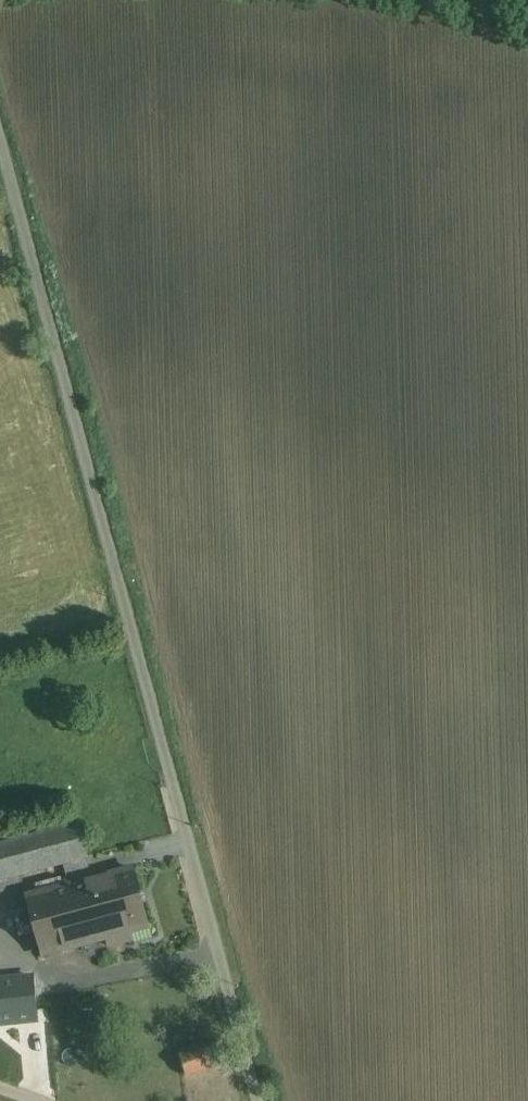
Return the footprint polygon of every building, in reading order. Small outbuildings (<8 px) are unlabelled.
[(0,845),(0,880),(81,859),(82,864),(88,863),(87,858),(89,857),(88,856),(80,824),(0,845)] [(82,864),(68,868),(73,886),(93,880),(88,863),(82,864)] [(73,886),(29,898),(32,909),(38,932),(45,955),(97,941),(97,940),(107,937),(110,947),(133,940),(131,931),(149,926),(133,869),(93,880),(73,886)] [(38,932),(32,909),(15,913),(21,937),(38,932)] [(0,982),(0,1028),(36,1024),(31,979),(0,982)] [(218,1045),(180,1056),(186,1075),(206,1069),(223,1064),(218,1045)] [(223,1064),(206,1069),(213,1091),(229,1087),(223,1064)]
